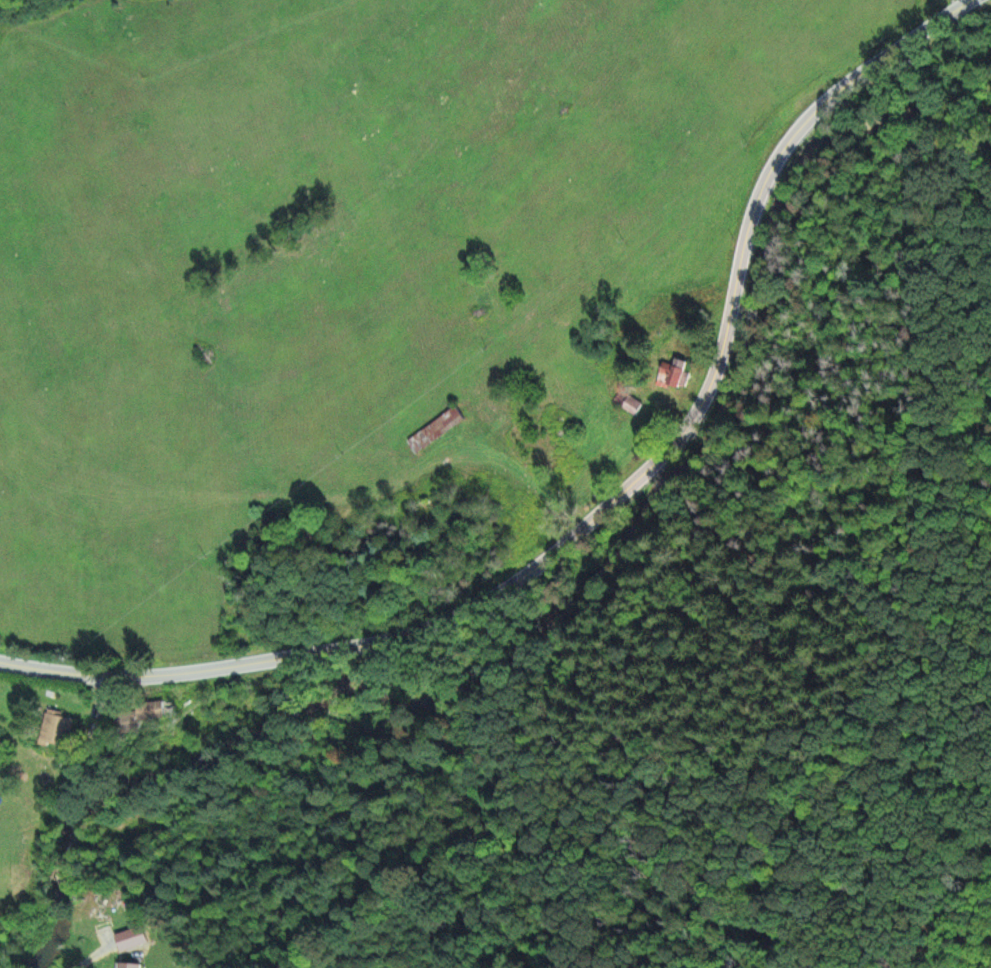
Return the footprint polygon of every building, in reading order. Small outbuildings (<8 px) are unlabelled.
[(689,364),(675,360),(673,366),(663,363),(656,385),(680,392),(689,364)] [(624,407),(635,416),(643,407),(632,397),(624,407)] [(465,419),(454,407),(423,432),(433,445),(465,419)] [(115,708),(117,734),(144,733),(143,723),(164,722),(163,705),(115,708)] [(39,746),(67,751),(73,720),(44,715),(39,746)]
